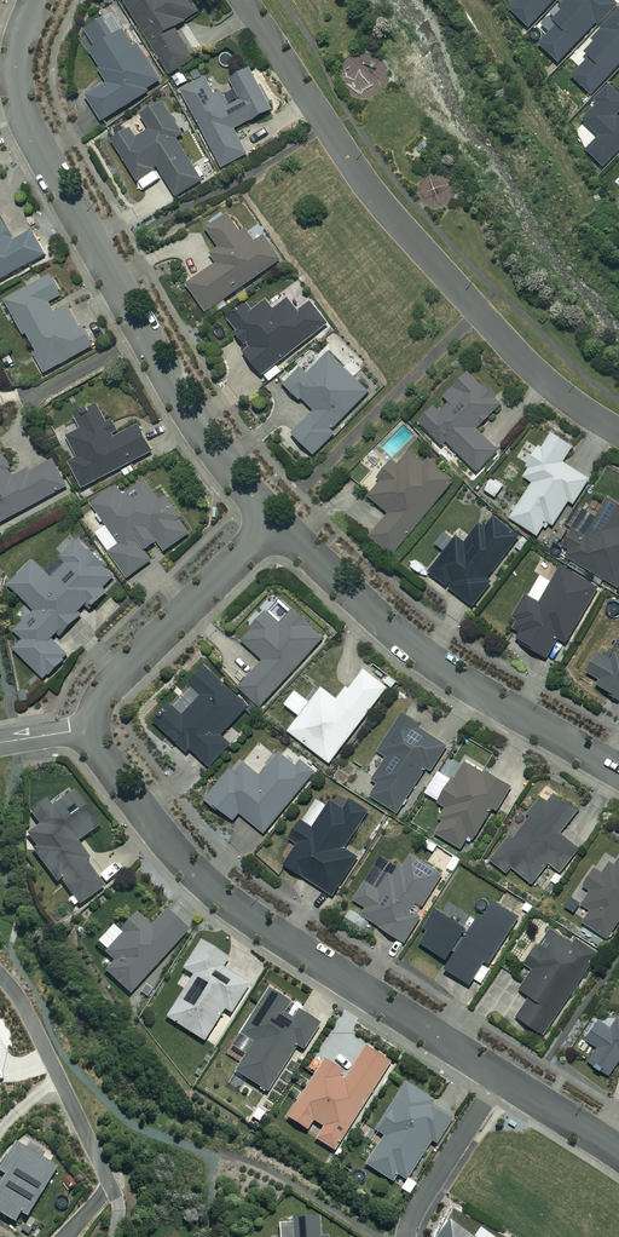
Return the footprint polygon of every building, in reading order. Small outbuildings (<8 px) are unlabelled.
[(172,76),(197,60),(177,28),(203,12),(195,0),(125,0),(172,76)] [(139,51),(117,15),(89,33),(99,50),(94,53),(112,84),(90,98),(104,121),(164,84),(142,49),(139,51)] [(275,113),(253,71),(233,81),(244,103),(233,108),(225,93),(218,97),(210,81),(185,93),(222,168),(249,154),(238,132),(275,113)] [(186,138),(167,106),(145,119),(153,132),(139,140),(134,132),(116,143),(139,183),(162,170),(178,198),(204,183),(179,141),(186,138)] [(0,216),(0,282),(48,256),(35,233),(15,244),(0,216)] [(244,236),(230,217),(209,231),(222,249),(213,256),(220,266),(190,286),(207,312),(282,261),(267,240),(261,244),(252,231),(244,236)] [(65,297),(55,277),(8,303),(27,338),(30,336),(40,353),(36,355),(46,374),(94,348),(72,307),(57,315),(52,305),(65,297)] [(301,314),(291,301),(277,312),(269,303),(256,313),(250,305),(229,323),(251,349),(246,353),(265,376),(329,324),(313,304),(301,314)] [(371,394),(332,355),(310,376),(304,370),(288,387),(316,415),(295,436),(316,457),(337,436),(333,432),(371,394)] [(504,405),(473,374),(448,400),(453,405),(443,415),(438,410),(423,425),(445,447),(449,443),(478,472),(499,451),(479,431),(504,405)] [(117,440),(101,410),(81,420),(87,431),(70,439),(80,460),(71,464),(84,488),(154,452),(141,428),(117,440)] [(575,449),(553,434),(524,478),(536,485),(513,520),(539,537),(549,522),(556,526),(572,502),(577,505),(591,482),(565,465),(575,449)] [(428,466),(413,453),(400,469),(395,465),(380,482),(383,484),(371,499),(392,516),(373,539),(395,557),(456,482),(431,462),(428,466)] [(1,454),(0,454),(0,525),(69,487),(55,462),(34,473),(33,470),(16,480),(1,454)] [(132,503),(122,488),(96,506),(123,546),(112,554),(129,579),(154,561),(148,552),(161,543),(167,553),(193,535),(170,500),(163,504),(153,489),(132,503)] [(610,501),(589,538),(576,531),(562,556),(618,588),(618,506),(610,501)] [(498,523),(488,519),(490,528),(479,531),(467,545),(459,539),(431,573),(474,608),(494,584),(488,580),(522,539),(500,521),(498,523)] [(122,583),(82,542),(64,559),(69,565),(53,580),(37,563),(12,586),(38,613),(17,633),(26,642),(18,651),(46,681),(71,657),(58,643),(81,620),(88,609),(102,602),(122,583)] [(601,590),(564,568),(542,605),(529,597),(516,619),(517,630),(524,634),(520,641),(549,658),(561,638),(569,643),(601,590)] [(327,638),(298,611),(283,627),(270,615),(244,643),(266,662),(241,689),(263,709),(327,638)] [(614,663),(601,656),(590,675),(602,682),(599,687),(618,699),(618,654),(614,663)] [(250,709),(208,669),(192,686),(205,699),(187,718),(174,707),(158,724),(190,755),(194,751),(213,769),(234,748),(223,737),(250,709)] [(390,690),(367,672),(343,704),(325,690),(291,733),(331,765),(390,690)] [(449,748),(405,717),(380,753),(389,760),(374,782),(380,786),(373,797),(398,815),(430,769),(433,771),(449,748)] [(299,768),(283,755),(263,779),(248,766),(238,777),(233,773),(210,801),(236,823),(243,815),(265,834),(317,773),(304,762),(299,768)] [(511,789),(468,762),(441,805),(452,812),(438,835),(463,851),(471,837),(479,842),(511,789)] [(103,827),(78,793),(54,810),(49,803),(34,815),(43,827),(31,837),(40,850),(36,852),(60,884),(64,881),(82,906),(106,888),(88,862),(91,860),(80,844),(103,827)] [(579,813),(557,796),(550,806),(543,801),(530,817),(534,820),(517,841),(513,838),(493,863),(509,875),(514,869),(535,886),(552,865),(562,874),(581,850),(562,835),(579,813)] [(370,813),(352,801),(345,812),(332,804),(315,830),(304,823),(292,841),(300,846),(287,866),(336,898),(361,860),(346,850),(370,813)] [(444,876),(412,855),(397,879),(384,871),(374,887),(369,884),(357,902),(369,910),(365,918),(407,944),(420,925),(415,922),(444,876)] [(612,865),(605,876),(599,871),(587,889),(593,893),(584,907),(593,913),(586,924),(609,940),(618,926),(618,869),(612,865)] [(522,921),(498,905),(488,920),(485,918),(475,933),(440,911),(420,943),(454,965),(449,972),(473,987),(489,962),(494,965),(522,921)] [(191,933),(170,913),(155,929),(141,917),(125,934),(127,937),(109,956),(118,964),(109,974),(132,995),(191,933)] [(574,946),(553,931),(528,967),(536,972),(523,991),(533,998),(519,1018),(545,1036),(600,955),(578,940),(574,946)] [(254,977),(204,945),(187,971),(197,978),(170,1020),(207,1044),(228,1010),(232,1013),(254,977)] [(293,1006),(272,992),(243,1037),(256,1046),(238,1074),(268,1094),(299,1046),(306,1050),(321,1027),(300,1013),(294,1022),(286,1016),(293,1006)] [(614,1031),(603,1024),(590,1043),(601,1050),(592,1064),(612,1078),(618,1068),(618,1024),(614,1031)] [(392,1066),(368,1050),(349,1080),(326,1065),(291,1121),(311,1134),(317,1123),(327,1130),(319,1142),(337,1153),(392,1066)] [(437,1104),(409,1086),(378,1133),(387,1139),(369,1167),(396,1185),(402,1176),(409,1181),(434,1142),(439,1145),(456,1120),(435,1107),(437,1104)] [(19,1147),(0,1177),(0,1214),(18,1226),(28,1211),(33,1215),(60,1172),(19,1147)] [(296,1221),(296,1236),(323,1236),(323,1220),(296,1221)] [(454,1224),(444,1236),(471,1236),(454,1224)]
